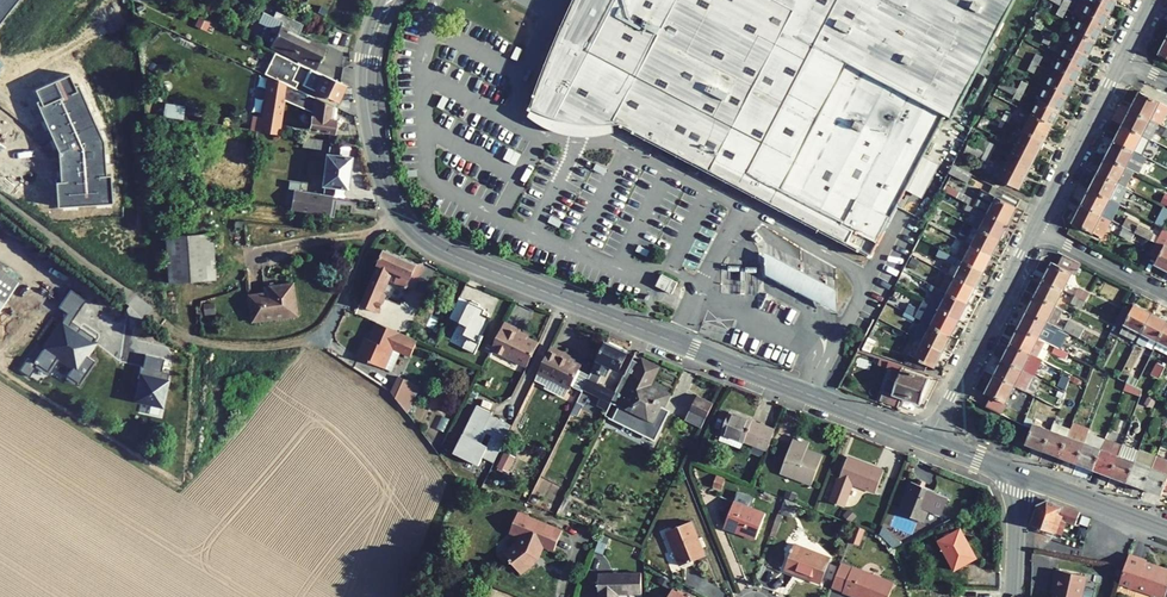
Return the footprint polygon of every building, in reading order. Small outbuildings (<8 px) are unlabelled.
[(17,0),(0,0),(0,22),(17,0)] [(945,115),(952,119),(1015,0),(576,0),(573,7),(569,15),(566,23),(562,30),(559,37),(556,45),(552,53),(549,61),(546,68),(543,77),(532,108),(530,107),(529,110),(531,111),(532,109),(537,111),(543,115),(547,116),(552,118),(558,120),(562,121),(566,122),(571,123),(574,123),(581,125),(586,125),(591,125),(593,126),(597,126),(604,126),(610,125),(616,125),(622,125),(621,127),(623,128),(624,127),(633,133),(635,134),(636,132),(782,208),(790,212),(859,249),(858,251),(860,252),(860,251),(869,256),(869,257),(870,258),(872,255),(897,207),(945,115)] [(1073,10),(1081,14),(1099,24),(1106,12),(1084,0),(1078,0),(1073,10)] [(1106,12),(1112,0),(1084,0),(1106,12)] [(1060,4),(1056,11),(1061,14),(1065,6),(1060,4)] [(255,9),(253,15),(258,17),(261,12),(255,9)] [(263,12),(258,21),(273,28),(271,31),(276,33),(269,47),(298,61),(297,63),(300,64),(310,69),(315,71),(325,49),(297,36),(303,24),(282,14),(279,20),(273,17),(263,12)] [(279,20),(282,14),(275,12),(273,17),(279,20)] [(1081,14),(1072,31),(1091,41),(1099,24),(1081,14)] [(1050,23),(1045,33),(1050,35),(1055,26),(1050,23)] [(1072,31),(1066,44),(1085,54),(1091,41),(1072,31)] [(1045,33),(1042,40),(1047,42),(1050,35),(1045,33)] [(1166,59),(1166,38),(1158,55),(1166,59)] [(1066,44),(1060,56),(1078,66),(1085,54),(1066,44)] [(269,77),(284,84),(295,88),(298,82),(292,80),(300,64),(297,63),(274,53),(264,74),(269,77)] [(1060,56),(1053,69),(1071,79),(1078,66),(1060,56)] [(303,85),(338,102),(346,85),(315,71),(310,69),(303,85)] [(1053,69),(1045,85),(1064,94),(1071,79),(1053,69)] [(106,175),(103,141),(78,84),(75,85),(70,74),(35,89),(40,101),(36,102),(59,152),(61,181),(56,182),(58,206),(111,202),(109,175),(106,175)] [(277,134),(282,99),(284,84),(269,77),(263,117),(260,131),(277,134)] [(1018,88),(998,77),(995,84),(1019,96),(1022,90),(1018,88)] [(1022,79),(1018,88),(1022,90),(1026,81),(1022,79)] [(282,99),(312,113),(314,97),(295,88),(284,84),(282,99)] [(1045,85),(1038,98),(1057,108),(1064,94),(1045,85)] [(1138,90),(1130,106),(1155,119),(1163,103),(1138,90)] [(334,119),(332,119),(333,106),(314,97),(312,113),(309,130),(332,133),(335,130),(336,122),(334,119)] [(1038,98),(1031,111),(1051,121),(1057,108),(1038,98)] [(988,99),(984,107),(992,111),(996,103),(988,99)] [(1130,106),(1121,123),(1146,135),(1155,119),(1130,106)] [(1006,109),(1003,117),(1007,119),(1011,112),(1006,109)] [(1031,111),(1023,127),(1042,137),(1051,121),(1031,111)] [(249,115),(248,129),(260,131),(263,117),(249,115)] [(1003,117),(999,124),(1004,127),(1007,119),(1003,117)] [(1121,123),(1112,140),(1137,153),(1146,135),(1121,123)] [(1023,127),(1015,143),(1034,153),(1042,137),(1023,127)] [(978,134),(974,142),(986,149),(991,152),(995,144),(978,134)] [(302,147),(321,149),(322,141),(297,137),(296,143),(302,144),(302,147)] [(987,159),(991,152),(986,149),(974,142),(968,139),(964,147),(987,159)] [(1112,140),(1104,157),(1129,169),(1137,153),(1112,140)] [(1015,143),(1007,159),(1026,169),(1034,153),(1015,143)] [(290,209),(328,215),(332,195),(343,197),(344,188),(347,188),(351,157),(348,156),(349,148),(329,145),(328,154),(326,154),(322,185),(324,186),(323,194),(293,189),(290,209)] [(1104,157),(1097,171),(1121,183),(1129,169),(1104,157)] [(1007,159),(1000,173),(1019,183),(1026,169),(1007,159)] [(952,160),(948,169),(963,177),(968,168),(952,160)] [(180,164),(175,177),(183,180),(188,167),(180,164)] [(1097,171),(1088,188),(1113,200),(1121,183),(1097,171)] [(1031,200),(993,181),(989,189),(1027,208),(1031,200)] [(965,188),(961,195),(967,198),(971,190),(965,188)] [(1088,188),(1080,205),(1104,217),(1113,200),(1088,188)] [(991,210),(996,213),(1019,224),(1027,208),(989,189),(981,205),(988,209),(989,209),(991,210)] [(961,195),(957,203),(963,206),(967,198),(961,195)] [(1080,205),(1072,221),(1095,233),(1104,217),(1080,205)] [(988,209),(980,224),(1010,240),(1019,224),(996,213),(991,210),(989,209),(988,209)] [(1151,242),(1156,233),(1126,219),(1119,235),(1131,241),(1134,234),(1151,242)] [(980,224),(973,239),(1003,255),(1010,240),(980,224)] [(1146,253),(1155,257),(1153,262),(1166,269),(1166,228),(1161,225),(1154,238),(1152,241),(1146,253)] [(216,227),(168,232),(173,280),(221,274),(216,227)] [(973,239),(964,256),(995,271),(1003,255),(973,239)] [(0,244),(0,311),(31,264),(0,244)] [(373,277),(386,283),(387,280),(406,288),(407,287),(416,265),(417,264),(385,250),(373,277)] [(933,251),(929,258),(935,261),(939,254),(933,251)] [(837,313),(836,289),(764,252),(765,275),(837,313)] [(1052,263),(1043,280),(1063,290),(1072,273),(1075,275),(1081,264),(1063,255),(1058,266),(1052,263)] [(964,256),(956,272),(987,287),(995,271),(964,256)] [(929,258),(925,266),(931,269),(935,261),(929,258)] [(407,287),(413,290),(423,268),(416,265),(407,287)] [(742,267),(739,292),(754,294),(757,269),(742,267)] [(956,272),(948,287),(979,303),(987,287),(956,272)] [(678,282),(662,274),(657,286),(672,294),(678,282)] [(276,287),(256,290),(260,317),(304,311),(299,277),(276,281),(276,287)] [(369,288),(382,293),(386,283),(373,277),(369,288)] [(1043,280),(1035,296),(1055,306),(1063,290),(1043,280)] [(917,283),(913,291),(918,294),(922,286),(917,283)] [(765,292),(783,301),(787,294),(769,284),(765,292)] [(948,287),(940,304),(970,319),(979,303),(948,287)] [(376,312),(384,294),(382,293),(369,288),(361,306),(376,312)] [(1078,288),(1074,296),(1085,301),(1088,294),(1078,288)] [(913,291),(910,298),(915,301),(918,294),(913,291)] [(1035,296),(1027,312),(1055,326),(1063,310),(1055,306),(1035,296)] [(1074,296),(1071,302),(1081,308),(1085,301),(1074,296)] [(469,301),(460,297),(449,318),(451,319),(455,312),(462,315),(469,301)] [(455,312),(451,319),(467,327),(463,335),(467,337),(462,348),(474,354),(483,336),(481,335),(490,318),(487,316),(488,314),(477,308),(479,304),(471,300),(470,302),(469,301),(462,315),(455,312)] [(932,320),(940,324),(962,335),(970,319),(940,304),(932,320)] [(1151,313),(1134,305),(1131,310),(1123,306),(1112,330),(1137,343),(1151,313)] [(1055,346),(1059,348),(1067,332),(1063,330),(1055,326),(1027,312),(1019,328),(1045,341),(1055,346)] [(901,313),(897,321),(903,324),(907,316),(901,313)] [(1137,343),(1153,350),(1154,348),(1157,342),(1166,322),(1166,321),(1151,313),(1137,343)] [(926,336),(932,338),(940,324),(932,320),(924,335),(926,336)] [(1068,320),(1063,330),(1067,332),(1079,338),(1084,328),(1068,320)] [(897,321),(893,329),(899,332),(903,324),(897,321)] [(365,338),(357,357),(381,367),(389,349),(392,350),(393,349),(410,357),(417,341),(376,322),(372,331),(373,332),(370,340),(365,338)] [(504,322),(491,349),(527,367),(533,353),(538,343),(526,337),(519,333),(520,331),(520,330),(504,322)] [(1157,342),(1166,347),(1166,322),(1157,342)] [(940,324),(932,338),(955,349),(962,335),(940,324)] [(1010,344),(1037,357),(1045,341),(1019,328),(1010,344)] [(926,336),(915,359),(933,368),(936,361),(946,367),(955,349),(932,338),(926,336)] [(582,389),(600,397),(611,403),(616,393),(598,384),(602,374),(605,376),(610,367),(618,371),(627,353),(605,342),(589,375),(582,389)] [(1154,348),(1166,354),(1166,347),(1157,342),(1154,348)] [(1034,376),(1042,360),(1037,357),(1010,344),(1002,359),(1034,376)] [(1055,346),(1052,352),(1065,359),(1068,353),(1059,348),(1055,346)] [(538,372),(549,378),(545,386),(544,388),(564,398),(569,388),(570,388),(571,386),(581,392),(582,389),(589,375),(579,370),(581,366),(559,355),(560,352),(550,347),(538,372)] [(381,367),(384,368),(392,350),(389,349),(381,367)] [(890,386),(886,395),(901,400),(905,391),(921,398),(931,375),(906,364),(907,362),(883,352),(880,359),(903,369),(895,388),(890,386)] [(145,356),(142,369),(161,373),(163,360),(145,356)] [(1026,392),(1034,376),(1002,359),(994,375),(1014,386),(1026,392)] [(655,366),(642,360),(640,364),(632,360),(616,393),(611,403),(619,407),(613,421),(655,442),(670,412),(662,408),(668,397),(645,386),(655,366)] [(1151,375),(1159,379),(1165,366),(1157,362),(1151,375)] [(140,368),(138,375),(167,381),(168,374),(161,373),(142,369),(140,368)] [(534,380),(545,386),(549,378),(538,372),(534,380)] [(167,381),(138,375),(132,404),(162,410),(168,381),(167,381)] [(985,406),(1001,414),(1006,404),(1005,403),(1014,386),(994,375),(985,393),(991,396),(985,406)] [(391,392),(405,404),(414,384),(398,376),(391,392)] [(1026,392),(1033,396),(1041,379),(1034,376),(1026,392)] [(1138,381),(1129,376),(1126,382),(1135,387),(1138,381)] [(1126,382),(1123,390),(1140,396),(1142,391),(1135,387),(1126,382)] [(405,404),(409,406),(418,385),(414,384),(405,404)] [(697,396),(690,411),(706,419),(714,404),(697,396)] [(600,397),(596,405),(607,411),(611,403),(600,397)] [(430,399),(431,408),(443,407),(442,398),(430,399)] [(1147,398),(1145,404),(1152,407),(1155,402),(1147,398)] [(571,413),(577,416),(582,405),(576,402),(571,413)] [(493,414),(477,407),(453,455),(478,468),(483,459),(493,464),(511,426),(491,417),(493,414)] [(723,410),(716,428),(722,431),(729,413),(723,410)] [(690,411),(686,420),(702,428),(706,419),(690,411)] [(765,450),(767,450),(775,430),(729,413),(722,431),(722,433),(743,441),(753,445),(765,450)] [(1060,457),(1077,463),(1084,443),(1088,433),(1089,429),(1073,423),(1070,430),(1067,437),(1060,457)] [(1033,424),(1026,444),(1043,450),(1051,430),(1033,424)] [(1067,437),(1070,430),(1053,424),(1051,430),(1067,437)] [(1043,450),(1060,457),(1067,437),(1051,430),(1043,450)] [(722,433),(719,440),(740,448),(743,441),(722,433)] [(1105,440),(1088,433),(1084,443),(1101,449),(1105,440)] [(794,437),(780,473),(811,485),(822,457),(805,451),(808,443),(794,437)] [(1101,449),(1093,469),(1110,476),(1118,456),(1121,445),(1105,440),(1101,449)] [(1084,443),(1077,463),(1093,469),(1101,449),(1084,443)] [(753,445),(750,451),(763,456),(765,450),(753,445)] [(1122,445),(1121,445),(1118,456),(1134,462),(1138,452),(1122,445)] [(1138,452),(1134,462),(1151,468),(1156,456),(1139,450),(1138,452)] [(505,452),(498,466),(507,471),(514,457),(505,452)] [(1118,456),(1110,476),(1127,482),(1134,462),(1118,456)] [(1144,488),(1161,495),(1163,490),(1166,492),(1166,460),(1156,456),(1151,468),(1144,488)] [(830,502),(842,506),(851,483),(875,492),(883,471),(847,457),(830,502)] [(1134,462),(1127,482),(1144,488),(1151,468),(1134,462)] [(713,487),(721,490),(726,478),(717,475),(713,487)] [(911,483),(900,513),(924,522),(929,509),(935,512),(941,496),(935,494),(935,492),(911,483)] [(749,508),(752,498),(737,492),(733,502),(749,508)] [(787,492),(785,497),(795,501),(797,496),(787,492)] [(556,514),(564,517),(571,502),(564,498),(556,514)] [(1035,503),(1028,522),(1051,531),(1056,518),(1073,523),(1077,511),(1044,498),(1035,503)] [(793,518),(797,504),(783,500),(779,514),(793,518)] [(733,502),(724,527),(755,539),(765,514),(749,508),(733,502)] [(843,515),(850,522),(855,517),(848,510),(843,515)] [(506,556),(520,575),(534,564),(533,563),(537,560),(544,545),(554,550),(562,530),(528,515),(519,512),(518,511),(509,533),(519,537),(517,543),(506,551),(506,556)] [(778,515),(770,536),(775,538),(783,516),(778,515)] [(666,531),(680,566),(704,556),(690,521),(666,531)] [(849,541),(859,545),(865,530),(855,526),(849,541)] [(939,542),(954,570),(975,558),(960,530),(939,542)] [(603,556),(610,538),(601,535),(594,552),(603,556)] [(794,545),(784,571),(820,584),(830,558),(794,545)] [(1126,553),(1123,559),(1122,564),(1116,581),(1162,596),(1166,579),(1166,568),(1143,560),(1143,558),(1126,553)] [(851,568),(840,564),(832,586),(843,590),(851,568)] [(843,591),(859,596),(888,596),(894,583),(852,567),(851,568),(843,590),(843,591)] [(1049,596),(1078,596),(1082,574),(1053,568),(1049,584),(1051,585),(1049,596)] [(599,596),(619,596),(619,595),(642,594),(641,573),(599,574),(599,580),(599,594),(599,596)] [(660,582),(666,586),(669,581),(662,577),(660,582)] [(686,596),(672,589),(667,596),(685,596),(686,596)]
